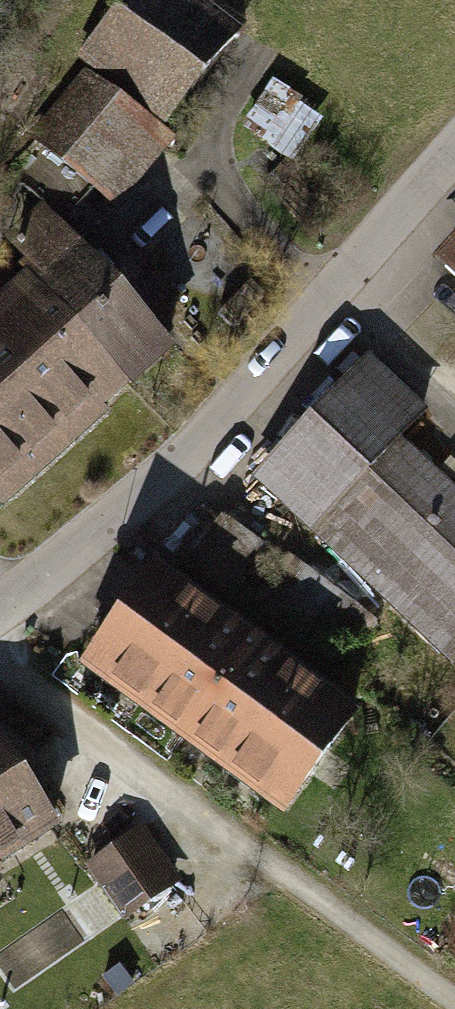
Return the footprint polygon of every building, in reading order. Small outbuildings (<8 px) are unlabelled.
[(87,53),(167,119),(240,30),(203,0),(130,0),(87,53)] [(83,74),(30,138),(114,207),(168,143),(83,74)] [(294,111),(302,97),(276,81),(246,128),(294,158),(315,124),(294,111)] [(35,277),(132,386),(172,350),(45,207),(4,242),(35,277)] [(447,261),(454,269),(454,253),(447,261)] [(132,386),(35,277),(0,308),(0,507),(132,386)] [(442,660),(454,646),(454,495),(402,443),(429,415),(373,361),(257,481),(442,660)] [(229,587),(257,550),(222,524),(194,561),(229,587)] [(157,566),(84,663),(282,810),(355,712),(157,566)] [(370,622),(298,570),(273,605),(345,657),(370,622)] [(56,827),(0,738),(0,863),(56,827)] [(93,863),(130,921),(189,884),(153,826),(93,863)]
